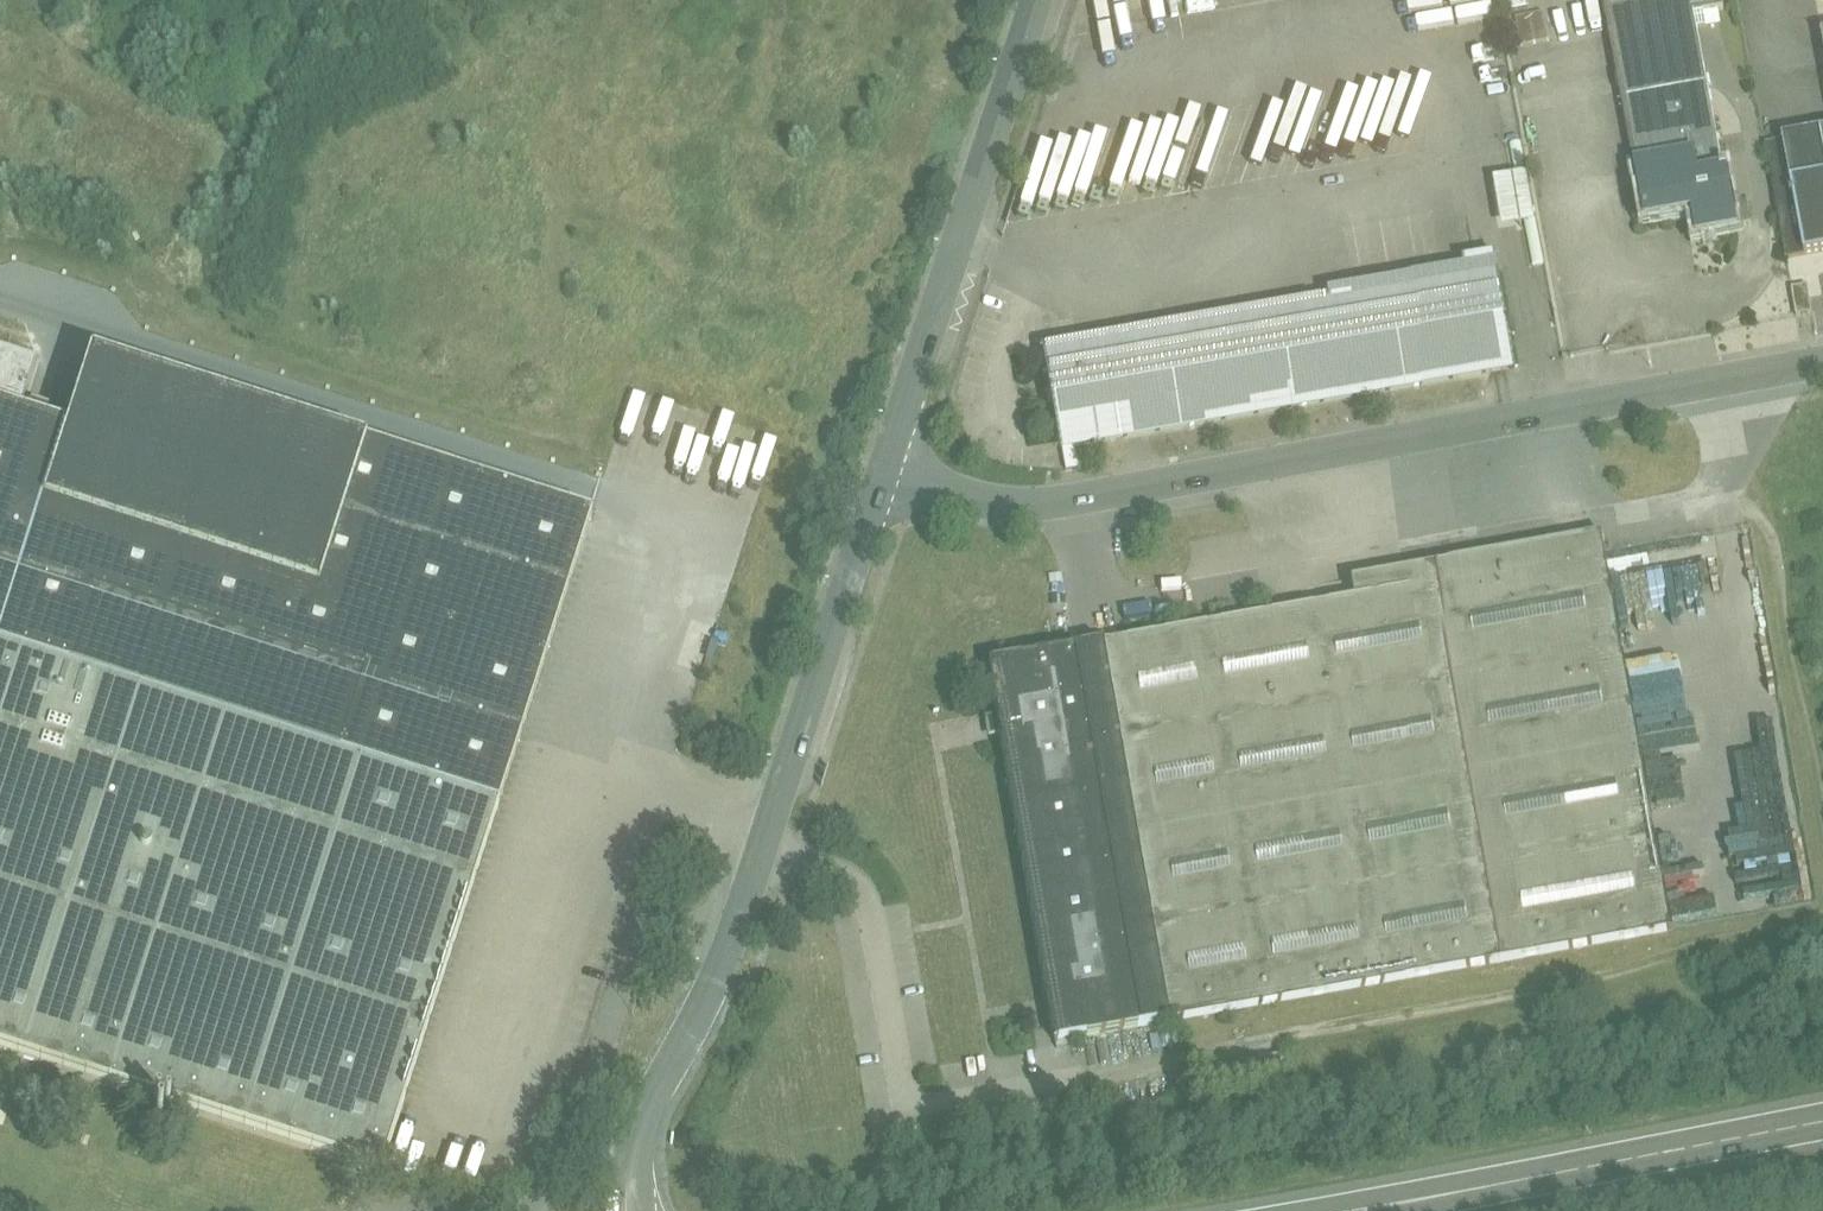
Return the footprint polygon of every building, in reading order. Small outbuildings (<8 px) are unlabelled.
[(1612,33),(1696,17),(1697,18),(1727,12),(1724,0),(1605,0),(1612,33)] [(1546,15),(1518,21),(1523,49),(1551,43),(1546,15)] [(1696,17),(1612,33),(1648,225),(1694,217),(1699,241),(1741,233),(1754,230),(1749,203),(1736,206),(1729,170),(1726,171),(1697,18),(1696,17)] [(1785,142),(1795,195),(1792,196),(1793,200),(1796,200),(1807,258),(1822,255),(1822,138),(1822,135),(1785,142)] [(1500,275),(1044,355),(1061,450),(1517,370),(1500,275)] [(1815,317),(1809,283),(1793,286),(1799,320),(1815,317)] [(0,406),(0,1050),(383,1173),(594,517),(92,356),(69,428),(0,406)] [(1611,556),(992,668),(1060,1043),(1678,932),(1611,556)]
